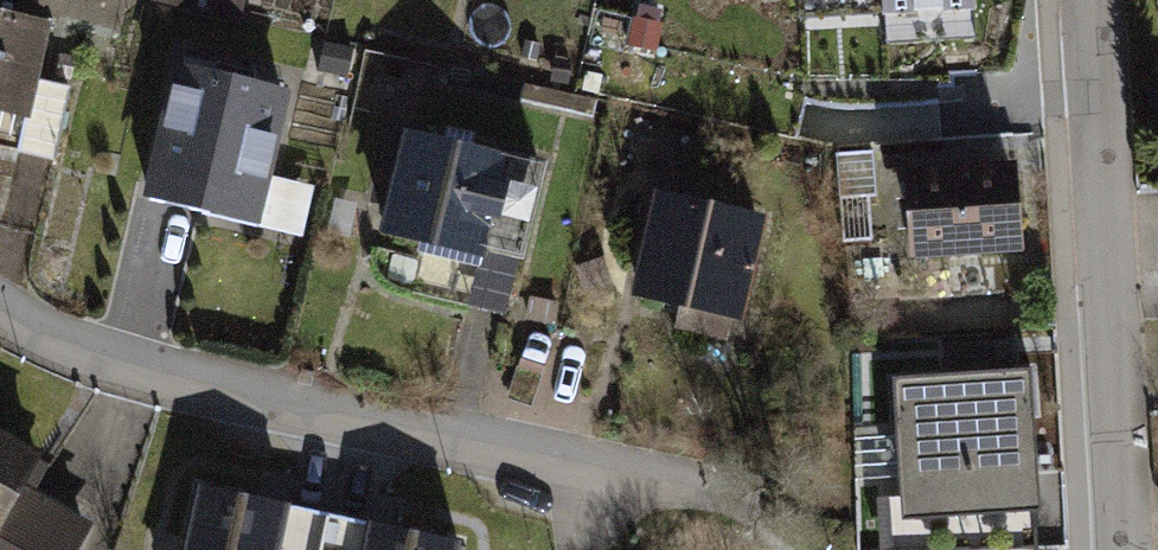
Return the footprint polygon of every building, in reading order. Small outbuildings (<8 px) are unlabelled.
[(146,11),(235,29),(241,0),(148,0),(146,11)] [(881,15),(974,10),(973,0),(880,0),(881,15)] [(0,28),(0,122),(9,124),(28,35),(0,28)] [(281,106),(181,83),(151,210),(252,233),(281,106)] [(526,168),(405,145),(386,242),(507,266),(526,168)] [(1012,168),(893,175),(898,261),(1017,254),(1012,168)] [(761,228),(651,206),(630,309),(740,331),(761,228)] [(1019,358),(909,364),(915,480),(1025,475),(1019,358)] [(3,535),(0,540),(0,549),(80,549),(96,521),(25,482),(38,459),(0,438),(0,533),(3,535)] [(198,485),(184,549),(457,549),(459,540),(198,485)]
